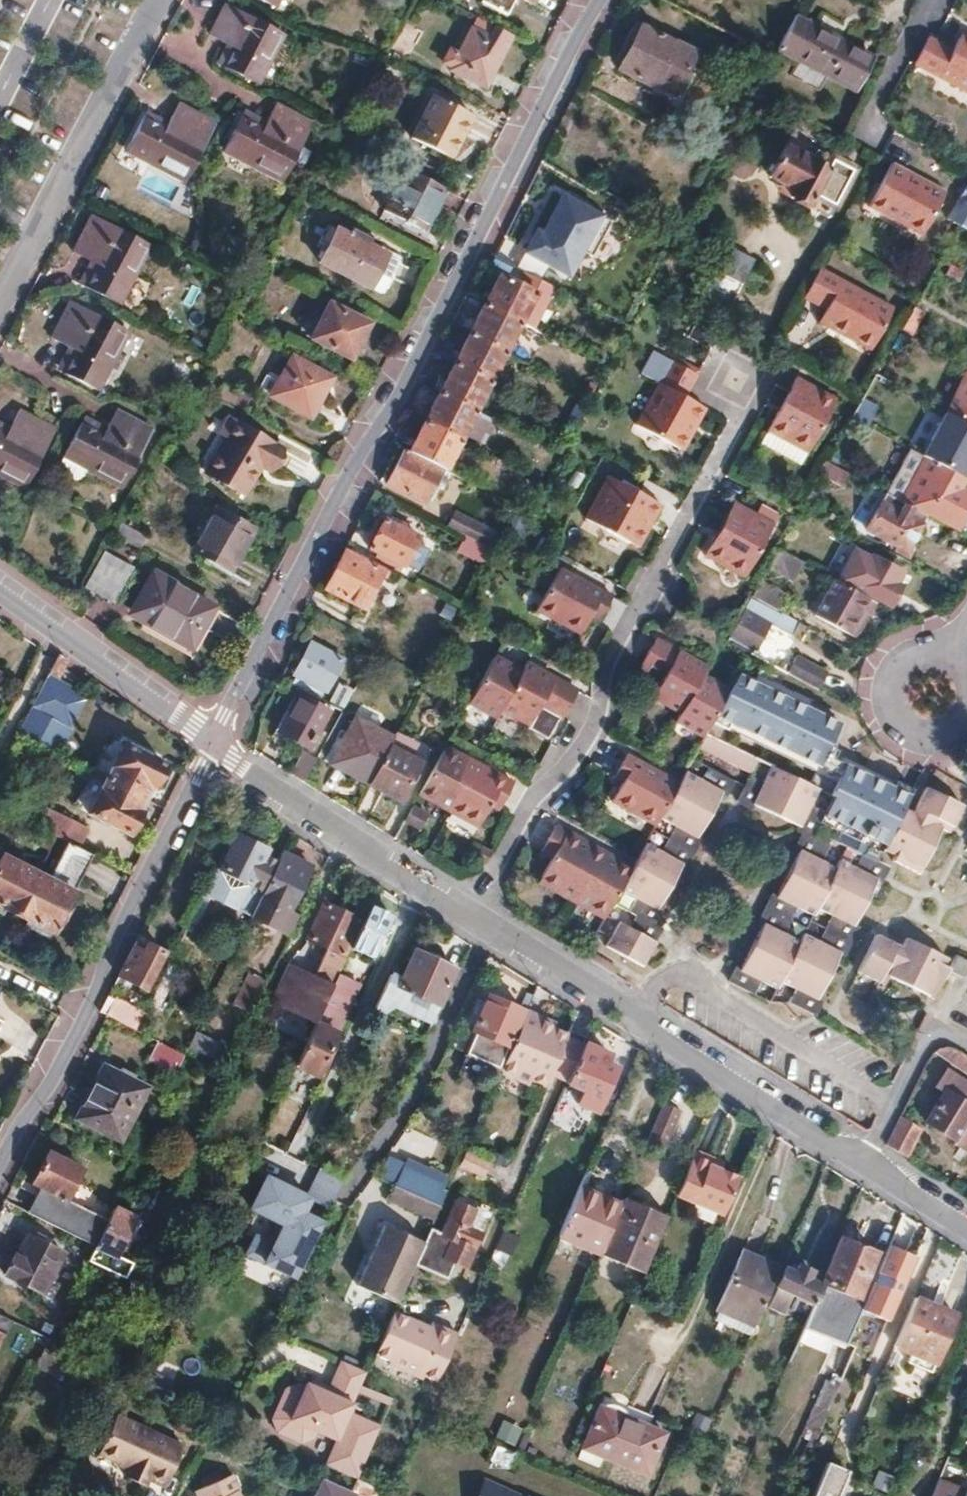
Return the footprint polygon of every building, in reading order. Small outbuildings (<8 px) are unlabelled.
[(273,13),(280,0),(250,0),(273,13)] [(482,1),(507,15),(515,0),(482,0),(482,1)] [(257,90),(282,43),(227,14),(212,43),(233,54),(224,73),(257,90)] [(852,89),(871,55),(793,15),(775,49),(852,89)] [(672,43),(639,25),(617,67),(649,85),(672,43)] [(454,63),(451,70),(486,88),(507,47),(513,37),(495,27),(490,38),(472,29),(462,49),(450,43),(443,57),(454,63)] [(966,43),(966,35),(960,31),(957,38),(966,43)] [(957,38),(951,50),(927,37),(912,64),(966,94),(966,43),(957,38)] [(471,116),(433,95),(410,137),(448,158),(471,116)] [(146,122),(129,155),(188,185),(218,131),(177,109),(165,132),(146,122)] [(245,125),(228,156),(282,184),(310,131),(275,113),(263,134),(245,125)] [(806,139),(791,131),(768,177),(790,189),(786,197),(805,206),(810,196),(824,168),(798,154),(806,139)] [(854,171),(830,158),(824,168),(810,196),(834,209),(854,171)] [(886,210),(899,217),(897,223),(921,235),(945,192),(891,164),(868,207),(883,215),(886,210)] [(443,189),(403,170),(381,212),(420,231),(443,189)] [(564,220),(576,195),(544,179),(532,204),(544,210),(527,243),(545,253),(561,219),(564,220)] [(957,199),(966,204),(966,181),(957,199)] [(580,186),(576,195),(587,201),(591,193),(580,186)] [(957,225),(966,230),(966,207),(957,225)] [(883,215),(897,223),(899,217),(886,210),(883,215)] [(147,248),(93,221),(75,255),(95,265),(83,287),(117,304),(147,248)] [(394,260),(356,240),(359,235),(346,228),(343,233),(326,223),(319,238),(327,242),(317,260),(377,293),(394,260)] [(397,256),(359,235),(356,240),(394,260),(397,256)] [(748,263),(721,248),(693,300),(720,316),(748,263)] [(534,293),(493,272),(479,300),(520,321),(534,293)] [(816,274),(801,301),(823,313),(816,327),(867,356),(889,315),(816,274)] [(520,321),(479,300),(463,331),(504,352),(520,321)] [(364,324),(326,304),(308,339),(347,359),(364,324)] [(99,391),(129,334),(75,306),(57,340),(78,351),(66,374),(99,391)] [(902,333),(910,337),(924,314),(915,309),(902,333)] [(504,352),(463,331),(449,360),(490,380),(504,352)] [(669,358),(667,362),(692,376),(694,372),(669,358)] [(317,374),(289,359),(268,399),(295,414),(317,374)] [(490,380),(449,360),(434,389),(475,409),(490,380)] [(680,398),(692,376),(667,362),(632,425),(674,448),(686,424),(691,426),(701,409),(680,398)] [(943,413),(963,423),(966,426),(966,368),(943,413)] [(305,420),(327,379),(317,374),(295,414),(305,420)] [(865,426),(888,383),(873,374),(861,397),(849,417),(865,426)] [(789,395),(779,413),(774,411),(764,430),(804,452),(832,400),(802,383),(792,378),(784,393),(789,395)] [(805,379),(802,383),(832,400),(835,395),(805,379)] [(419,418),(460,439),(475,409),(434,389),(419,418)] [(784,393),(774,411),(779,413),(789,395),(784,393)] [(4,433),(0,431),(0,471),(23,483),(52,427),(18,408),(4,433)] [(460,439),(473,446),(488,416),(475,409),(460,439)] [(115,412),(103,434),(85,425),(61,474),(76,481),(80,482),(86,478),(91,473),(92,471),(122,486),(151,432),(115,412)] [(441,469),(444,470),(460,439),(419,418),(403,450),(441,469)] [(963,423),(956,436),(966,442),(966,426),(963,423)] [(691,426),(686,424),(674,448),(678,450),(691,426)] [(262,458),(266,460),(274,447),(232,425),(205,475),(242,495),(257,467),(262,458)] [(280,451),(274,447),(266,460),(262,458),(257,467),(269,473),(280,451)] [(953,528),(954,526),(962,513),(966,505),(966,495),(955,488),(960,478),(921,457),(906,448),(881,492),(883,493),(897,500),(925,516),(927,513),(953,528)] [(403,450),(401,449),(385,481),(419,499),(428,482),(433,485),(441,469),(403,450)] [(822,473),(840,483),(846,473),(828,463),(822,473)] [(634,547),(658,504),(607,477),(584,519),(634,547)] [(862,529),(864,529),(905,552),(925,516),(897,500),(883,493),(881,492),(862,529)] [(727,523),(718,539),(713,537),(702,557),(742,578),(771,525),(735,507),(731,505),(723,520),(727,523)] [(249,529),(213,508),(191,547),(227,568),(249,529)] [(954,526),(962,531),(966,521),(966,515),(962,513),(954,526)] [(418,535),(385,518),(370,548),(403,566),(418,535)] [(526,524),(513,518),(502,539),(514,545),(526,524)] [(144,551),(151,538),(116,519),(108,532),(144,551)] [(723,520),(713,537),(718,539),(727,523),(723,520)] [(490,549),(497,537),(471,523),(463,536),(467,538),(490,549)] [(467,538),(460,551),(483,563),(490,549),(467,538)] [(419,570),(429,545),(416,541),(407,566),(419,570)] [(98,551),(79,585),(111,602),(129,568),(98,551)] [(381,570),(344,552),(326,588),(362,608),(381,570)] [(781,553),(772,571),(793,581),(801,563),(781,553)] [(901,571),(870,554),(853,585),(888,605),(897,587),(894,585),(901,571)] [(588,592),(570,581),(572,577),(557,568),(533,610),(577,634),(588,614),(597,618),(608,597),(590,587),(588,592)] [(211,607),(206,604),(179,589),(150,573),(128,611),(189,644),(211,607)] [(590,587),(572,577),(570,581),(588,592),(590,587)] [(866,596),(832,577),(810,615),(851,638),(862,619),(855,616),(866,596)] [(185,578),(179,589),(206,604),(212,593),(185,578)] [(415,585),(400,578),(389,603),(403,610),(415,585)] [(749,597),(773,610),(781,596),(757,583),(749,597)] [(855,616),(862,619),(873,600),(866,596),(855,616)] [(796,622),(773,610),(749,597),(727,635),(725,639),(749,652),(757,656),(761,655),(764,653),(766,650),(767,647),(767,643),(766,639),(764,636),(762,635),(769,623),(789,635),(796,622)] [(453,611),(442,605),(436,616),(447,621),(453,611)] [(703,736),(728,691),(702,677),(707,669),(657,641),(642,668),(665,681),(655,698),(682,713),(677,722),(703,736)] [(325,689),(340,659),(309,642),(293,672),(325,689)] [(772,771),(817,793),(830,800),(844,776),(740,724),(773,665),(757,656),(749,652),(728,691),(703,736),(756,762),(772,771)] [(53,657),(44,675),(55,680),(64,662),(54,655),(53,657)] [(522,663),(517,671),(491,657),(466,702),(493,716),(497,707),(524,722),(522,725),(543,736),(554,714),(557,716),(571,689),(522,663)] [(791,675),(821,692),(831,673),(801,657),(791,675)] [(62,748),(87,697),(45,677),(21,728),(62,748)] [(342,707),(351,690),(338,683),(329,700),(342,707)] [(324,707),(300,695),(281,731),(305,743),(324,707)] [(353,719),(328,763),(366,784),(385,748),(390,739),(353,719)] [(394,732),(389,743),(409,752),(414,741),(394,732)] [(749,775),(756,762),(703,736),(696,748),(749,775)] [(103,778),(138,796),(145,784),(150,787),(162,765),(120,745),(103,778)] [(398,800),(417,765),(385,748),(366,784),(398,800)] [(415,795),(431,803),(474,827),(486,806),(494,810),(509,783),(441,748),(428,771),(415,795)] [(313,759),(301,752),(289,774),(301,781),(313,759)] [(621,783),(611,801),(653,825),(657,818),(677,782),(625,753),(612,777),(621,783)] [(721,794),(728,781),(706,770),(699,784),(681,774),(677,782),(657,818),(674,827),(660,854),(642,845),(636,855),(629,868),(617,889),(635,898),(627,912),(634,916),(627,929),(617,924),(604,948),(638,966),(651,943),(648,941),(657,927),(651,924),(658,910),(654,908),(678,863),(682,865),(697,838),(693,836),(717,792),(721,794)] [(762,789),(747,781),(743,789),(735,804),(750,812),(752,808),(796,831),(794,834),(803,839),(808,841),(821,819),(807,811),(817,793),(772,771),(762,789)] [(137,812),(133,809),(138,796),(103,778),(85,813),(126,834),(137,812)] [(930,824),(934,818),(944,824),(951,828),(961,808),(926,790),(912,815),(903,810),(895,826),(883,851),(895,857),(893,860),(901,864),(903,860),(920,869),(941,830),(930,824)] [(415,795),(408,808),(424,817),(431,803),(415,795)] [(862,855),(856,868),(840,860),(835,871),(818,863),(825,850),(808,841),(803,839),(796,852),(800,853),(774,898),(771,897),(756,925),(760,927),(734,972),(732,971),(725,983),(748,994),(754,981),(770,990),(777,976),(793,985),(787,997),(810,1010),(817,997),(811,994),(835,950),(839,952),(855,923),(851,921),(875,877),(879,880),(886,867),(877,863),(881,854),(883,851),(895,826),(848,803),(829,840),(862,855)] [(416,830),(424,817),(408,808),(401,822),(416,830)] [(47,809),(41,824),(82,841),(88,826),(47,809)] [(941,830),(944,824),(934,818),(930,824),(941,830)] [(617,889),(629,868),(616,860),(614,866),(603,860),(605,854),(586,843),(583,849),(573,843),(576,838),(554,825),(539,852),(550,858),(538,878),(574,898),(571,903),(600,919),(617,889)] [(265,850),(235,836),(219,872),(214,869),(201,894),(237,911),(237,910),(251,917),(257,904),(276,864),(262,857),(265,850)] [(573,843),(583,849),(586,843),(576,838),(573,843)] [(14,919),(53,939),(77,894),(74,891),(92,857),(65,845),(48,877),(38,873),(14,919)] [(472,859),(482,864),(487,856),(477,851),(472,859)] [(881,854),(893,860),(895,857),(883,851),(881,854)] [(14,919),(38,873),(0,854),(0,912),(14,919)] [(310,868),(281,854),(276,864),(257,904),(251,917),(250,918),(279,932),(291,909),(310,868)] [(603,860),(614,866),(616,860),(605,854),(603,860)] [(920,869),(903,860),(901,864),(908,867),(907,869),(918,874),(920,869)] [(571,903),(574,898),(538,878),(535,883),(571,903)] [(332,973),(356,921),(322,904),(306,940),(318,946),(310,964),(332,973)] [(371,959),(390,916),(367,906),(348,948),(371,959)] [(300,913),(291,909),(279,932),(289,937),(300,913)] [(870,977),(882,956),(889,960),(882,972),(920,994),(933,971),(938,974),(943,966),(938,963),(941,957),(903,935),(897,945),(873,931),(853,967),(870,977)] [(147,944),(143,952),(133,947),(118,976),(145,989),(163,952),(147,944)] [(453,968),(414,950),(398,986),(411,992),(438,1004),(453,968)] [(615,970),(583,951),(580,956),(612,975),(615,970)] [(955,953),(952,951),(943,966),(947,969),(955,953)] [(957,975),(966,960),(955,953),(947,969),(957,975)] [(877,981),(882,972),(889,960),(882,956),(870,977),(877,981)] [(293,996),(306,969),(289,960),(275,988),(293,996)] [(925,997),(938,974),(933,971),(920,994),(925,997)] [(251,979),(237,1009),(251,1016),(267,986),(251,979)] [(300,1052),(294,1065),(314,1075),(353,992),(332,983),(300,1052)] [(405,1006),(431,1019),(438,1004),(411,992),(405,1006)] [(136,1030),(143,1016),(108,997),(100,1012),(108,1016),(136,1030)] [(520,1012),(486,997),(462,1053),(496,1068),(520,1012)] [(525,1087),(527,1083),(542,1089),(548,1076),(565,1036),(550,1030),(538,1025),(541,1018),(525,1011),(497,1075),(525,1087)] [(541,1018),(538,1025),(550,1030),(553,1024),(541,1018)] [(194,1035),(187,1049),(208,1059),(226,1067),(233,1053),(194,1035)] [(565,1036),(548,1076),(565,1082),(582,1044),(565,1036)] [(604,1063),(608,1054),(582,1044),(565,1082),(584,1090),(578,1104),(597,1111),(615,1067),(604,1063)] [(958,1055),(950,1052),(942,1050),(941,1050),(935,1052),(931,1054),(927,1057),(939,1064),(942,1063),(945,1062),(948,1063),(949,1064),(966,1075),(966,1061),(958,1055)] [(149,1089),(106,1067),(79,1118),(122,1140),(149,1089)] [(953,1140),(951,1142),(966,1151),(966,1086),(942,1071),(933,1088),(943,1093),(925,1124),(953,1140)] [(662,1102),(644,1146),(661,1153),(679,1109),(662,1102)] [(904,1156),(917,1130),(897,1120),(885,1144),(904,1156)] [(397,1144),(430,1158),(437,1140),(405,1126),(397,1144)] [(330,1142),(334,1132),(324,1127),(320,1138),(330,1142)] [(479,1175),(486,1160),(464,1151),(457,1166),(479,1175)] [(693,1152),(674,1198),(721,1217),(737,1179),(719,1172),(706,1166),(709,1159),(693,1152)] [(65,1198),(80,1168),(48,1153),(33,1183),(45,1189),(33,1215),(94,1244),(106,1219),(65,1198)] [(434,1216),(451,1175),(407,1158),(406,1163),(389,1156),(380,1180),(396,1187),(391,1199),(434,1216)] [(709,1159),(706,1166),(719,1172),(722,1165),(709,1159)] [(573,1164),(558,1201),(571,1207),(580,1185),(586,1172),(587,1170),(573,1164)] [(586,1172),(580,1185),(621,1202),(623,1197),(627,1189),(586,1172)] [(316,1200),(268,1176),(252,1209),(272,1219),(254,1256),(299,1278),(328,1221),(310,1212),(316,1200)] [(601,1248),(621,1202),(580,1185),(571,1207),(561,1231),(601,1248)] [(643,1272),(667,1215),(623,1197),(621,1202),(601,1248),(599,1253),(643,1272)] [(454,1262),(466,1267),(486,1216),(454,1202),(440,1235),(429,1230),(424,1242),(421,1248),(454,1262)] [(94,1244),(87,1260),(124,1276),(131,1261),(115,1253),(133,1216),(112,1206),(106,1219),(94,1244)] [(424,1242),(378,1222),(351,1283),(397,1303),(405,1285),(413,1266),(421,1248),(424,1242)] [(15,1254),(5,1274),(44,1292),(64,1251),(28,1234),(18,1256),(15,1254)] [(848,1345),(866,1301),(857,1298),(875,1255),(839,1241),(822,1285),(814,1306),(804,1330),(847,1346),(848,1345)] [(446,1281),(454,1262),(421,1248),(413,1266),(446,1281)] [(755,1327),(780,1267),(741,1252),(716,1312),(755,1327)] [(904,1262),(890,1256),(869,1307),(883,1313),(904,1262)] [(814,1306),(822,1285),(810,1280),(816,1266),(802,1261),(796,1275),(785,1270),(765,1319),(778,1324),(785,1307),(793,1310),(798,1299),(814,1306)] [(929,1377),(953,1320),(912,1301),(892,1351),(909,1358),(906,1367),(929,1377)] [(456,1335),(430,1324),(428,1328),(426,1333),(414,1328),(416,1322),(393,1312),(375,1355),(389,1362),(388,1366),(422,1381),(424,1376),(436,1382),(456,1335)] [(1,1346),(12,1322),(0,1317),(0,1346),(1,1346)] [(414,1328),(426,1333),(428,1328),(416,1322),(414,1328)] [(57,1377),(65,1358),(45,1348),(36,1367),(57,1377)] [(359,1483),(383,1426),(351,1412),(367,1374),(341,1363),(329,1391),(307,1382),(287,1385),(273,1418),(277,1434),(303,1444),(318,1435),(334,1442),(323,1467),(359,1483)] [(648,1475),(664,1435),(600,1408),(583,1449),(648,1475)] [(163,1486),(182,1446),(115,1415),(98,1453),(126,1466),(122,1474),(145,1485),(148,1479),(163,1486)] [(847,1474),(827,1466),(814,1495),(838,1495),(847,1474)] [(888,1494),(895,1478),(878,1470),(870,1485),(888,1494)] [(199,1495),(242,1495),(237,1487),(240,1486),(232,1471),(195,1489),(199,1495)] [(359,1494),(323,1479),(316,1495),(358,1495),(359,1494)] [(939,1480),(932,1495),(966,1495),(966,1491),(939,1480)] [(486,1487),(482,1495),(508,1495),(486,1487)]
